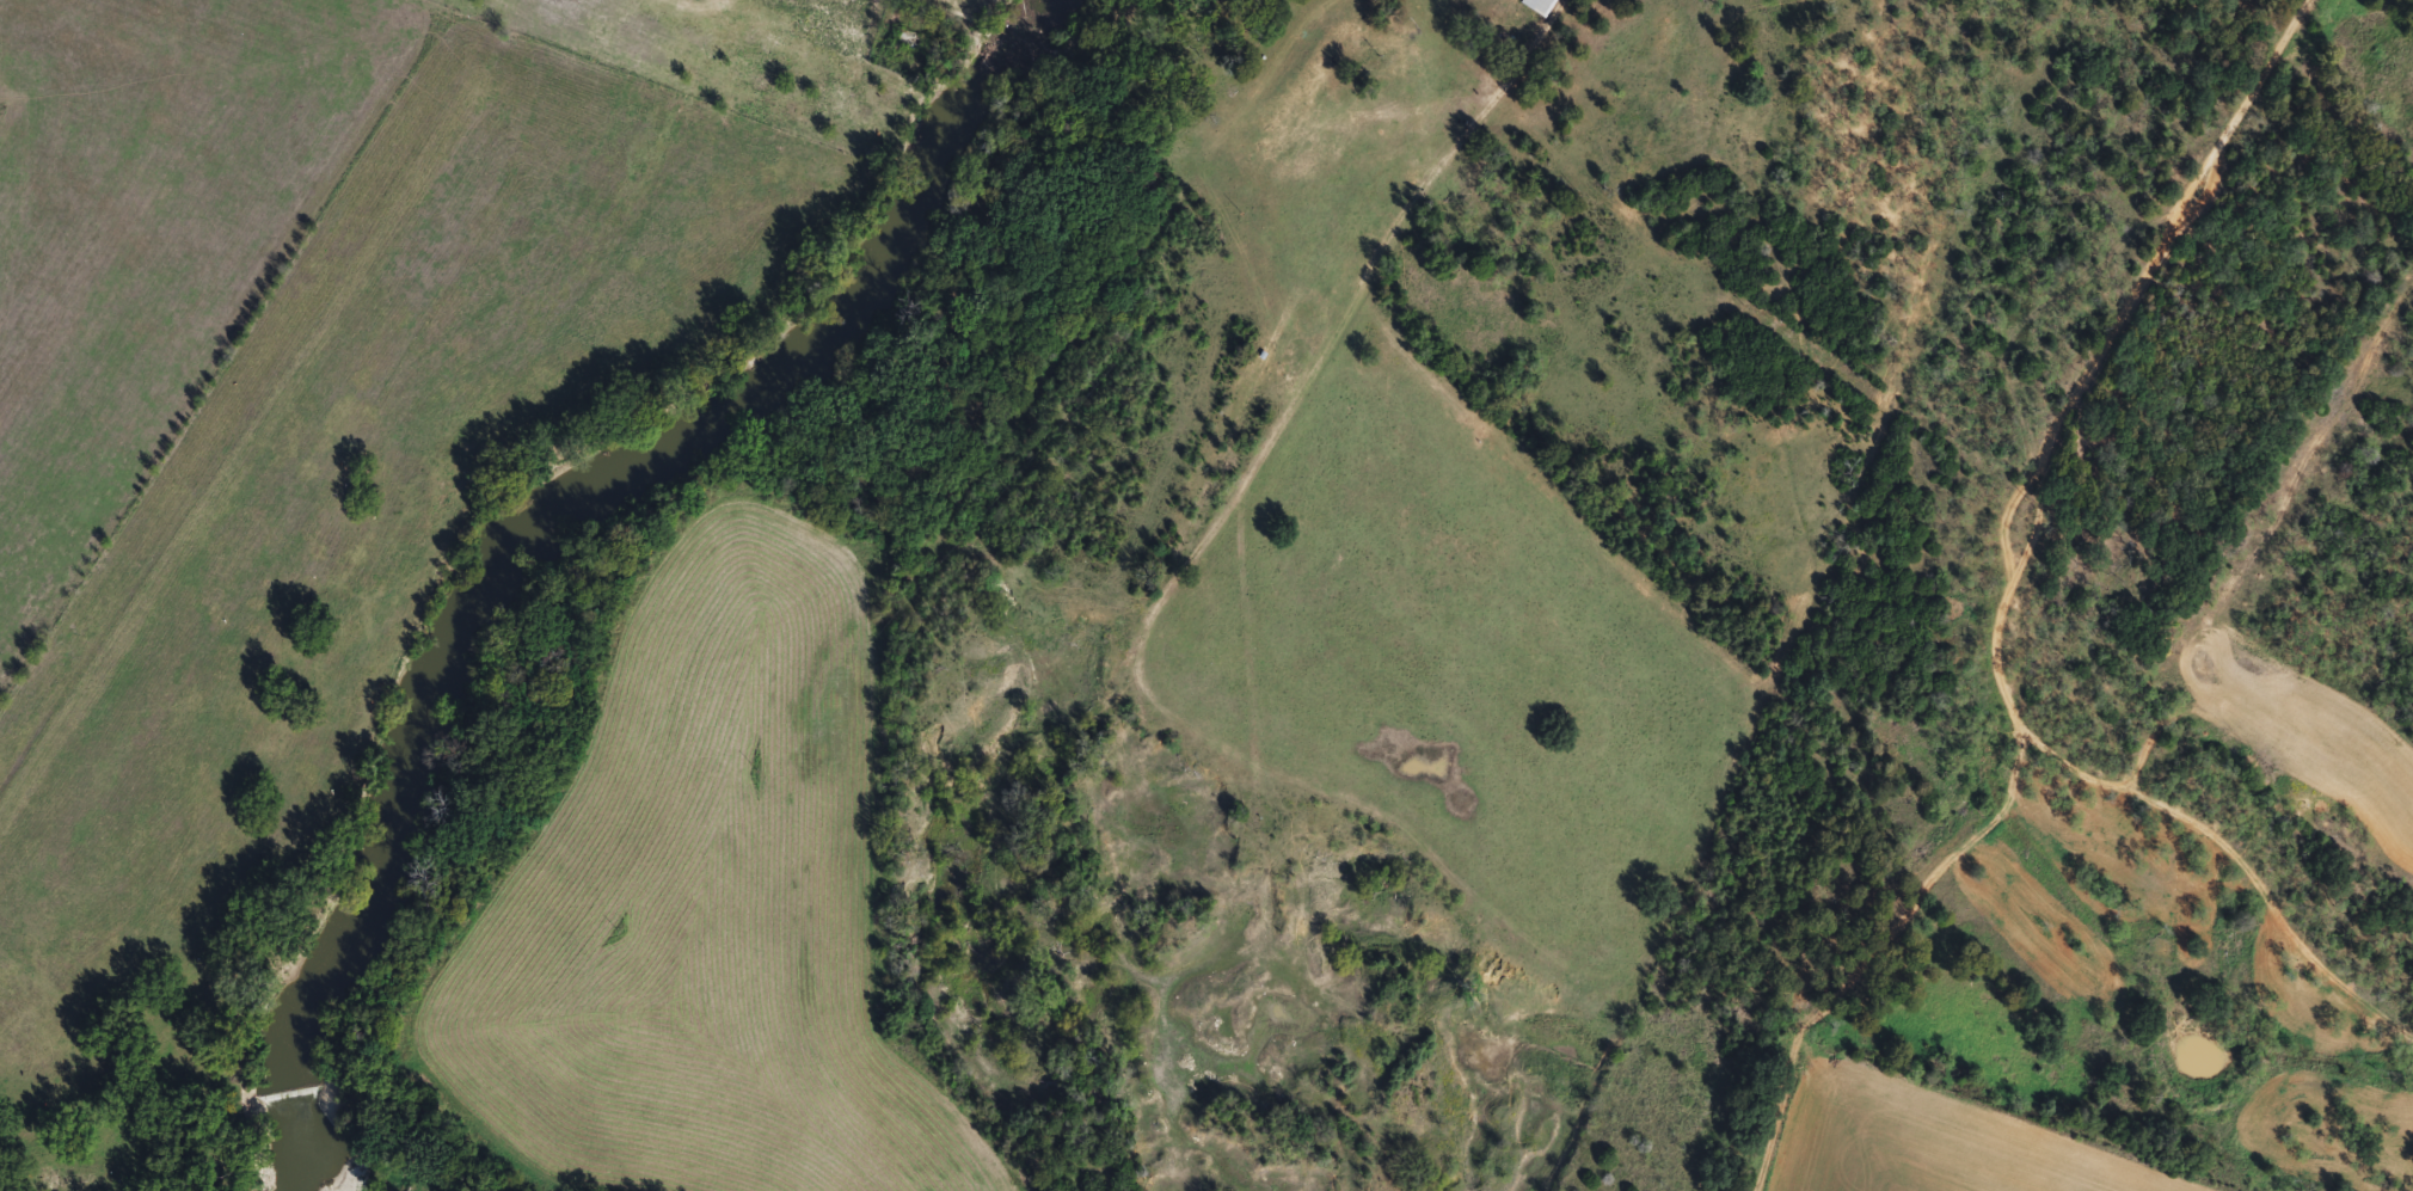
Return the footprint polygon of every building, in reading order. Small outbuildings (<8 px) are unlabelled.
[(918,56),(925,40),(906,31),(898,47),(918,56)]
